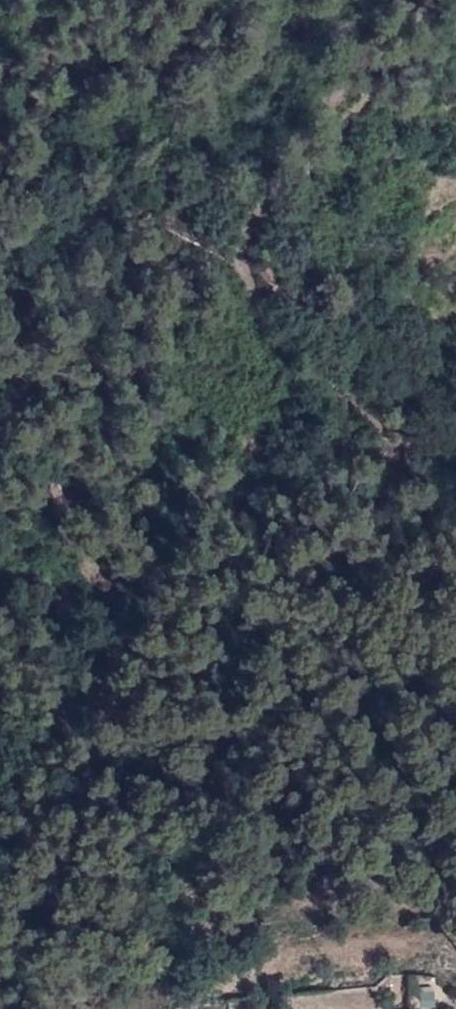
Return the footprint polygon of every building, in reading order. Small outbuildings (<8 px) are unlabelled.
[(416,1008),(435,1007),(434,989),(420,989),(420,995),(415,995),(416,1008)]
